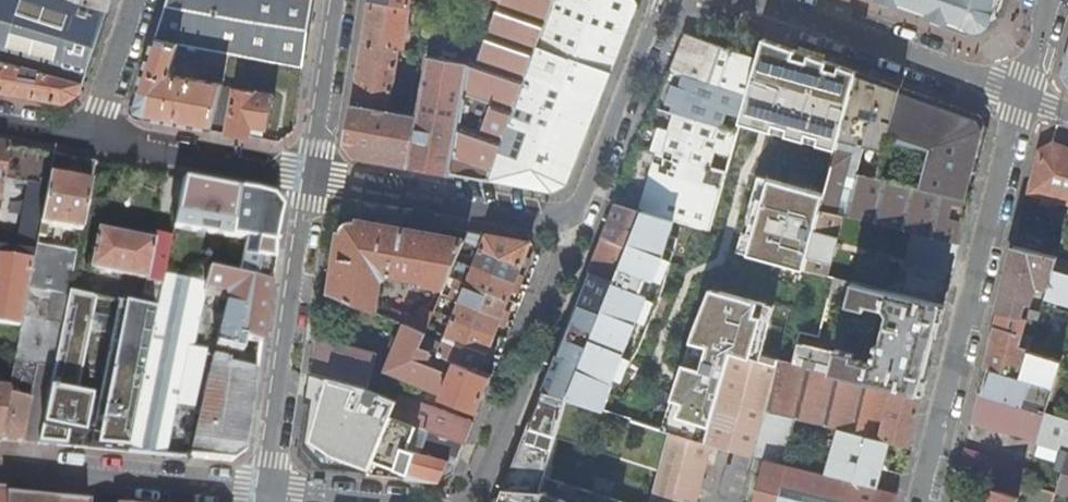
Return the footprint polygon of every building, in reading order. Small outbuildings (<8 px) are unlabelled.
[(83,82),(96,46),(107,11),(72,0),(0,0),(0,59),(83,82)] [(107,11),(111,0),(72,0),(107,11)] [(155,40),(231,54),(304,68),(310,34),(310,30),(315,0),(169,0),(155,40)] [(411,6),(372,0),(369,0),(366,20),(362,44),(400,50),(402,37),(406,37),(411,6)] [(447,0),(444,0),(440,11),(448,14),(452,2),(447,0)] [(471,60),(452,173),(553,192),(569,182),(604,91),(638,6),(636,0),(502,0),(484,52),(480,61),(471,60)] [(921,11),(971,29),(996,16),(1001,0),(891,0),(921,11)] [(758,58),(685,34),(618,203),(644,211),(675,220),(710,230),(740,122),(758,58)] [(858,72),(764,38),(758,58),(740,122),(838,149),(858,72)] [(176,57),(228,66),(231,54),(155,40),(134,103),(142,117),(174,123),(211,130),(223,86),(223,84),(170,75),(176,57)] [(395,79),(400,50),(362,44),(360,59),(358,73),(395,79)] [(460,59),(461,52),(431,45),(428,55),(460,59)] [(462,49),(461,52),(460,59),(471,60),(480,61),(484,52),(462,49)] [(471,60),(460,59),(428,55),(423,84),(418,112),(416,124),(351,112),(347,142),(357,156),(402,164),(452,173),(471,60)] [(83,82),(0,59),(0,92),(64,103),(79,94),(83,82)] [(823,203),(821,209),(860,219),(867,221),(876,223),(959,244),(970,201),(877,179),(900,87),(875,78),(858,72),(838,149),(833,166),(825,194),(823,203)] [(391,107),(395,79),(358,73),(355,93),(351,112),(416,124),(418,112),(391,107)] [(274,95),(223,86),(211,130),(238,135),(250,137),(252,125),(268,128),(274,95)] [(981,116),(900,87),(877,179),(970,201),(977,173),(988,130),(981,116)] [(1067,204),(1067,146),(1055,141),(1040,148),(1028,194),(1044,198),(1043,202),(1050,204),(1051,200),(1067,204)] [(9,148),(0,146),(0,199),(9,148)] [(20,329),(28,287),(33,264),(37,244),(38,236),(53,156),(36,152),(18,243),(0,240),(0,325),(20,329)] [(70,163),(71,159),(65,158),(53,156),(38,236),(46,238),(48,227),(82,233),(96,163),(77,160),(77,163),(84,183),(57,179),(70,163)] [(739,251),(749,254),(770,178),(759,175),(739,251)] [(749,254),(805,269),(818,222),(821,209),(823,203),(825,194),(770,178),(749,254)] [(185,229),(277,245),(283,207),(274,195),(231,188),(185,179),(175,228),(185,229)] [(605,237),(629,245),(635,230),(644,211),(618,203),(611,220),(605,237)] [(953,270),(959,244),(876,223),(867,221),(860,219),(821,209),(818,222),(806,265),(805,269),(829,275),(843,222),(865,228),(864,234),(873,236),(895,242),(896,236),(911,240),(906,259),(953,270)] [(582,360),(567,397),(605,409),(617,372),(622,373),(660,283),(681,241),(670,238),(675,220),(644,211),(635,230),(629,245),(615,279),(602,312),(582,360)] [(341,229),(330,292),(377,312),(383,278),(389,275),(423,281),(423,283),(446,288),(465,242),(465,240),(466,239),(357,219),(341,229)] [(1059,251),(1067,254),(1067,223),(1059,251)] [(185,229),(175,228),(173,237),(173,238),(183,240),(185,229)] [(146,281),(141,308),(157,312),(159,303),(164,277),(173,238),(173,237),(155,233),(153,242),(99,231),(91,270),(146,281)] [(481,246),(486,234),(469,231),(466,239),(465,240),(481,246)] [(486,234),(481,246),(480,248),(522,264),(525,255),(531,242),(486,234)] [(592,270),(615,279),(629,245),(605,237),(599,251),(592,270)] [(78,252),(37,244),(33,264),(28,287),(69,294),(69,293),(78,252)] [(247,245),(240,278),(251,280),(252,275),(257,276),(256,281),(271,284),(276,251),(247,245)] [(1039,283),(1049,286),(1058,257),(1016,245),(1008,275),(999,310),(1027,318),(1039,321),(1041,315),(1041,313),(1025,308),(1027,306),(1029,303),(1033,304),(1039,283)] [(515,281),(519,272),(522,264),(480,248),(474,265),(515,281)] [(525,255),(522,264),(529,267),(533,257),(525,255)] [(1067,311),(1067,260),(1058,257),(1049,286),(1044,304),(1067,311)] [(875,286),(944,304),(949,282),(853,258),(848,280),(849,280),(869,285),(875,286)] [(211,264),(209,272),(225,275),(227,267),(211,264)] [(512,291),(515,281),(474,265),(467,283),(509,299),(512,291)] [(578,304),(602,312),(615,279),(592,270),(584,290),(578,304)] [(246,341),(262,344),(271,284),(256,281),(257,276),(252,275),(251,280),(240,278),(225,275),(209,272),(207,278),(206,285),(205,290),(228,295),(216,348),(243,354),(246,341)] [(526,275),(519,272),(515,281),(522,284),(526,275)] [(195,276),(194,283),(206,285),(207,278),(195,276)] [(193,287),(194,283),(164,277),(159,303),(200,311),(205,290),(193,287)] [(836,351),(798,341),(793,362),(921,394),(933,348),(944,304),(875,286),(869,285),(849,280),(848,280),(835,277),(829,300),(888,315),(880,347),(877,346),(876,350),(879,350),(878,354),(876,353),(875,358),(837,349),(836,351)] [(515,281),(512,291),(518,294),(522,284),(515,281)] [(502,316),(505,308),(509,299),(467,283),(460,300),(502,316)] [(1025,308),(1041,313),(1044,304),(1049,286),(1039,283),(1033,304),(1029,303),(1027,306),(1025,308)] [(14,362),(54,370),(69,294),(28,287),(20,329),(15,358),(14,362)] [(730,351),(746,298),(711,288),(664,428),(670,430),(706,441),(730,351)] [(78,447),(128,452),(157,312),(141,308),(69,293),(69,294),(54,370),(47,402),(39,444),(78,447)] [(746,298),(730,351),(778,365),(780,358),(764,354),(771,317),(774,306),(746,298)] [(499,324),(502,316),(460,300),(453,318),(495,334),(499,324)] [(200,311),(159,303),(157,312),(198,321),(200,311)] [(559,352),(582,360),(602,312),(578,304),(569,326),(559,352)] [(1044,304),(1041,313),(1041,315),(1067,323),(1067,311),(1044,304)] [(392,307),(388,316),(406,323),(428,333),(429,328),(436,311),(421,305),(416,318),(392,307)] [(505,308),(502,316),(508,319),(512,310),(505,308)] [(1021,345),(1024,334),(1023,333),(1027,318),(999,310),(994,330),(988,354),(985,366),(1022,377),(1029,352),(1031,347),(1021,345)] [(167,455),(191,348),(198,321),(157,312),(128,452),(150,454),(167,455)] [(505,327),(508,319),(502,316),(499,324),(505,327)] [(488,351),(491,343),(495,334),(453,318),(446,335),(488,351)] [(428,363),(433,351),(422,347),(428,333),(406,323),(387,368),(444,392),(452,372),(428,363)] [(15,358),(20,329),(0,325),(0,356),(15,358)] [(1034,336),(1024,334),(1021,345),(1031,347),(1034,336)] [(485,360),(488,351),(446,335),(441,348),(435,345),(433,351),(456,361),(481,370),(485,360)] [(376,354),(316,336),(313,355),(311,370),(368,387),(398,399),(403,387),(370,375),(376,354)] [(498,345),(491,343),(488,351),(494,354),(498,345)] [(172,456),(181,457),(194,403),(195,402),(205,351),(191,348),(167,455),(172,456)] [(488,351),(485,360),(491,362),(494,354),(488,351)] [(745,462),(752,464),(754,456),(759,435),(766,411),(778,365),(730,351),(706,441),(713,444),(747,454),(745,462)] [(544,390),(567,397),(582,360),(559,352),(551,374),(544,390)] [(1054,359),(1029,352),(1022,377),(985,366),(982,377),(978,392),(1046,412),(1063,356),(1056,354),(1054,359)] [(766,411),(890,442),(908,446),(916,417),(921,394),(793,362),(784,359),(780,358),(778,365),(766,411)] [(456,361),(452,372),(444,392),(442,397),(478,411),(483,397),(492,375),(481,370),(456,361)] [(8,396),(31,399),(47,402),(54,370),(14,362),(8,395),(8,396)] [(197,427),(190,458),(233,462),(246,452),(258,371),(228,366),(228,367),(215,363),(212,376),(200,427),(197,427)] [(324,464),(370,468),(374,458),(392,414),(398,399),(368,387),(311,370),(307,398),(312,400),(305,443),(324,464)] [(544,390),(506,486),(531,489),(540,490),(545,474),(567,397),(544,390)] [(971,422),(1038,442),(1047,413),(1046,412),(978,392),(971,422)] [(8,396),(0,436),(0,440),(18,442),(22,442),(31,399),(8,396)] [(404,396),(398,399),(392,414),(406,419),(429,428),(466,442),(474,422),(404,396)] [(47,402),(31,399),(22,442),(39,444),(47,402)] [(883,468),(890,442),(766,411),(759,435),(793,443),(794,439),(826,447),(827,443),(853,449),(850,461),(839,458),(835,476),(897,491),(902,473),(883,468)] [(1047,413),(1038,442),(1067,451),(1067,418),(1047,413)] [(401,432),(406,419),(392,414),(374,458),(408,472),(415,452),(421,453),(424,446),(411,440),(412,437),(401,432)] [(429,428),(424,446),(421,453),(415,452),(408,472),(407,477),(423,479),(439,480),(454,471),(459,460),(466,442),(429,428)] [(713,444),(706,441),(670,430),(651,501),(697,501),(713,444)] [(757,455),(781,460),(784,447),(759,443),(757,455)] [(1030,468),(965,446),(957,476),(995,488),(1020,496),(1024,483),(1026,483),(1030,468)] [(1067,494),(1067,455),(1058,490),(1067,494)] [(754,501),(894,501),(897,491),(835,476),(766,459),(754,501)] [(752,464),(745,462),(744,463),(740,461),(738,468),(730,466),(721,501),(742,501),(752,464)] [(545,474),(540,490),(531,489),(506,486),(500,501),(632,501),(545,474)] [(1033,501),(1053,501),(1057,492),(1026,483),(1024,483),(1020,496),(1019,498),(1033,501)] [(1019,498),(1020,496),(995,488),(990,501),(1018,501),(1019,498)]
